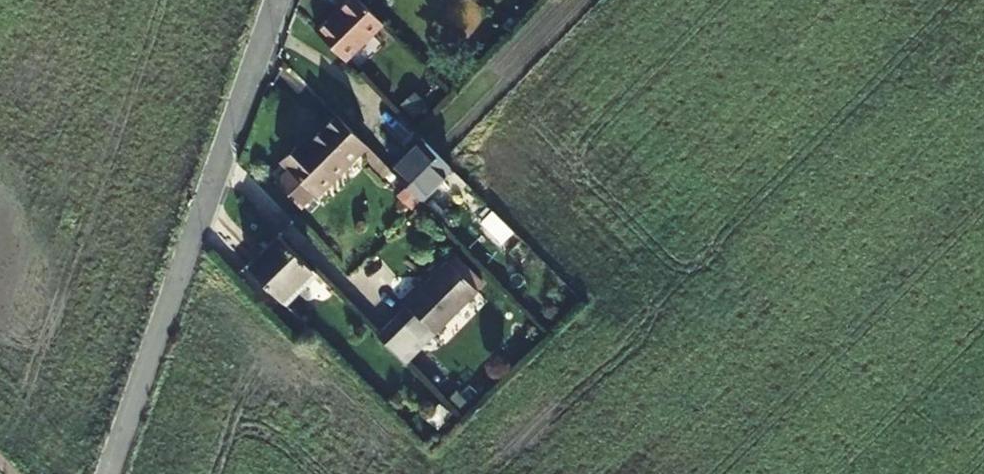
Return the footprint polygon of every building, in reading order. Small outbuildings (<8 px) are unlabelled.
[(311,31),(340,59),(382,18),(364,0),(337,0),(339,2),(311,31)] [(315,195),(363,144),(333,115),(298,151),(295,148),(280,162),(315,195)] [(418,140),(389,169),(419,198),(448,170),(418,140)] [(281,301),(313,269),(278,233),(245,264),(281,301)] [(420,343),(474,290),(447,262),(405,303),(408,305),(395,318),(420,343)]
